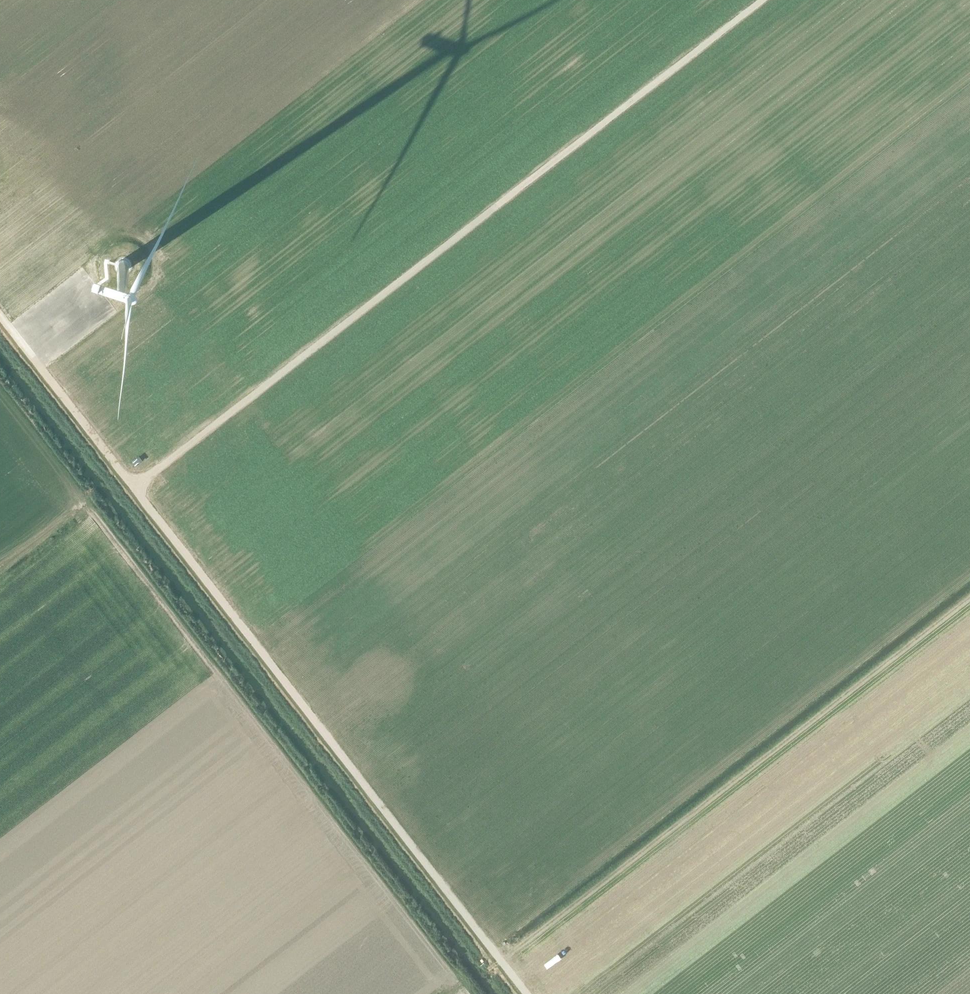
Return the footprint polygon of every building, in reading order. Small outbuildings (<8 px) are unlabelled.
[(129,267),(129,266),(129,265),(129,264),(128,263),(128,262),(127,262),(127,261),(126,261),(125,260),(124,260),(123,260),(122,260),(121,260),(120,261),(119,262),(118,262),(118,263),(117,264),(117,265),(117,266),(117,267),(117,268),(118,269),(118,270),(119,270),(120,271),(121,272),(122,272),(123,272),(124,272),(125,272),(126,271),(127,271),(127,270),(128,270),(128,269),(129,268),(129,267)]
